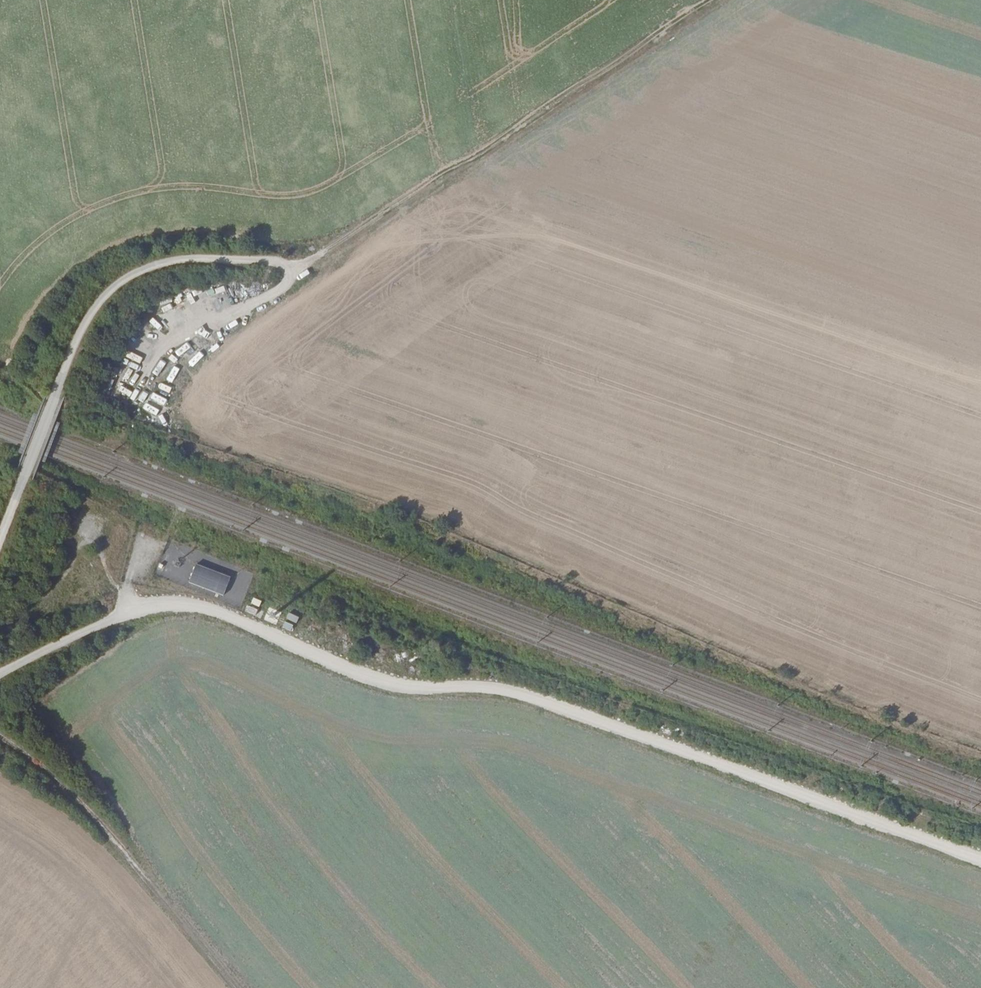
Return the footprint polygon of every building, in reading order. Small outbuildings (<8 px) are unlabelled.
[(156,315),(151,320),(162,329),(167,325),(156,315)] [(187,341),(175,351),(179,357),(192,347),(187,341)] [(130,357),(140,361),(142,355),(132,351),(130,357)] [(174,365),(166,380),(173,383),(180,369),(174,365)] [(160,392),(170,395),(172,388),(163,384),(160,392)] [(128,399),(133,392),(121,385),(117,392),(128,399)] [(223,595),(230,577),(196,564),(189,582),(223,595)] [(260,607),(262,600),(253,597),(251,604),(260,607)] [(249,606),(246,611),(259,618),(262,612),(249,606)] [(288,613),(286,620),(297,623),(299,616),(288,613)] [(285,621),(282,628),(292,631),(295,625),(285,621)]
